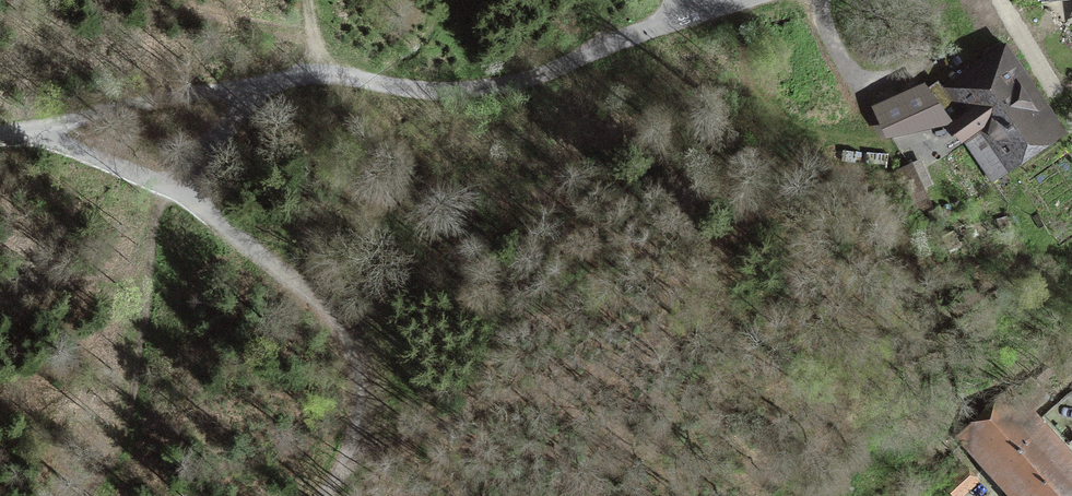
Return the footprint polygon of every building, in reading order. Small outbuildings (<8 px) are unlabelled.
[(1003,47),(925,91),(943,125),(957,154),(980,142),(1006,183),(1063,140),(1003,47)] [(886,145),(943,125),(925,91),(871,107),(886,145)] [(967,436),(1016,495),(1071,495),(1071,464),(1016,396),(967,436)] [(963,474),(941,494),(942,495),(972,495),(978,490),(963,474)]
